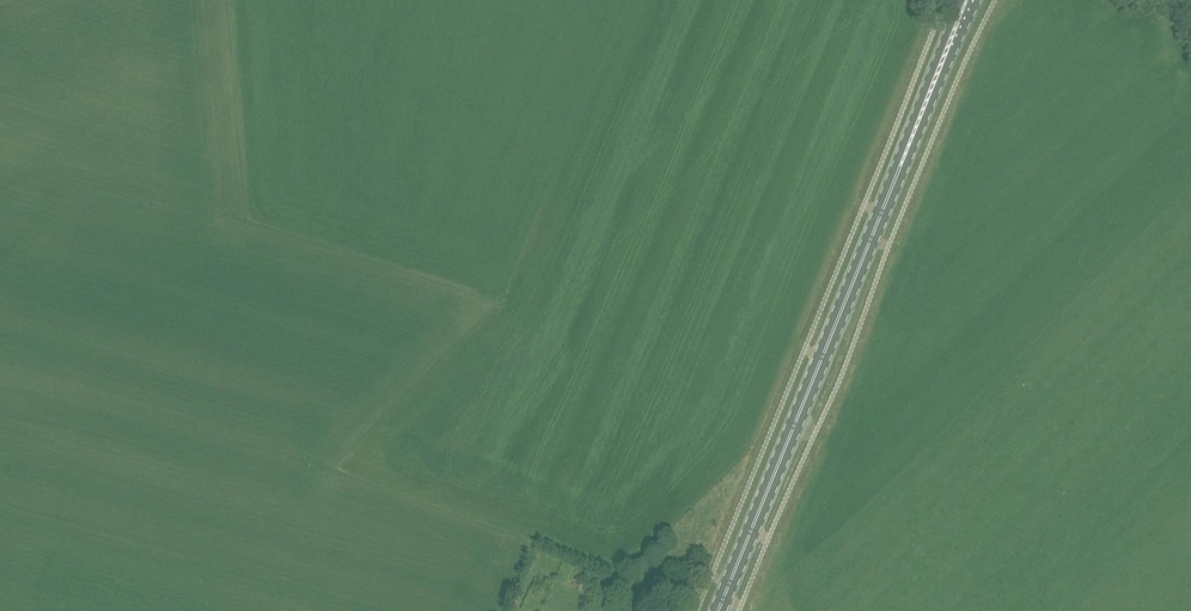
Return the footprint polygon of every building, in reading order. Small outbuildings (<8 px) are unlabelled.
[(796,406),(801,408),(808,386),(803,384),(796,406)]
